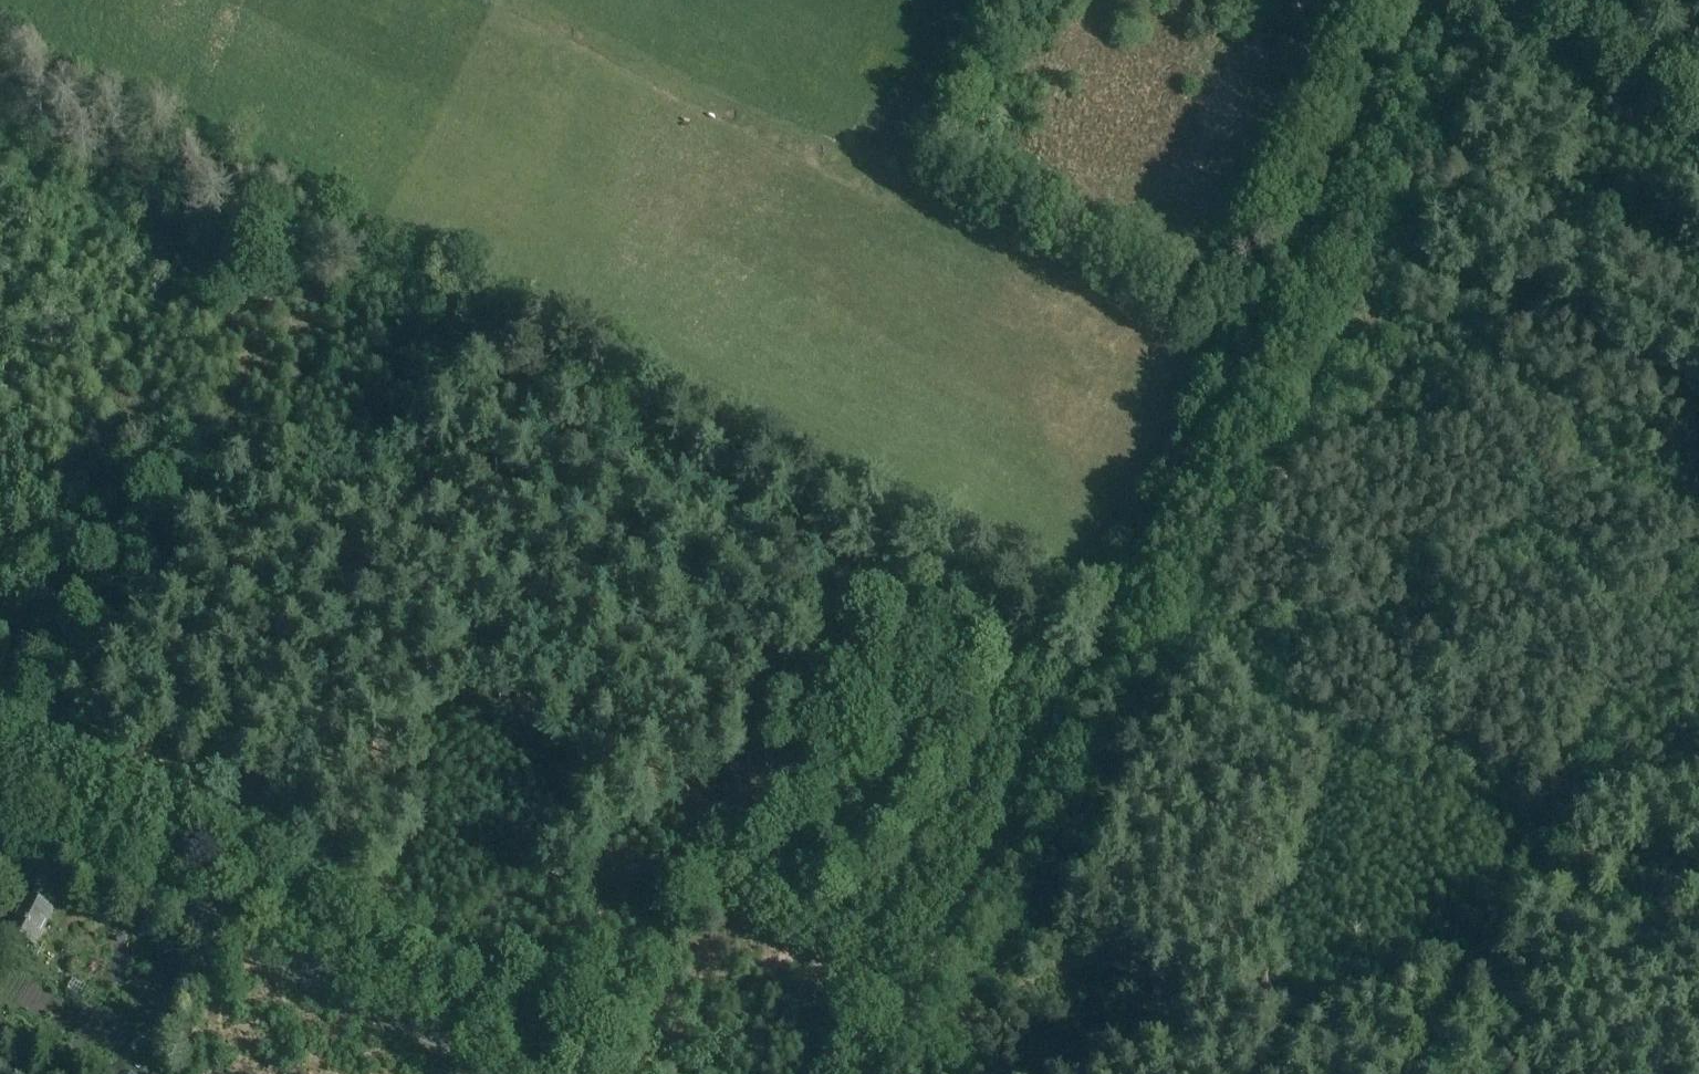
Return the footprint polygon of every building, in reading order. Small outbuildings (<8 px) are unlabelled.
[(8,933),(8,934),(34,947),(52,911),(26,898),(15,919),(0,911),(0,929),(8,933)]
